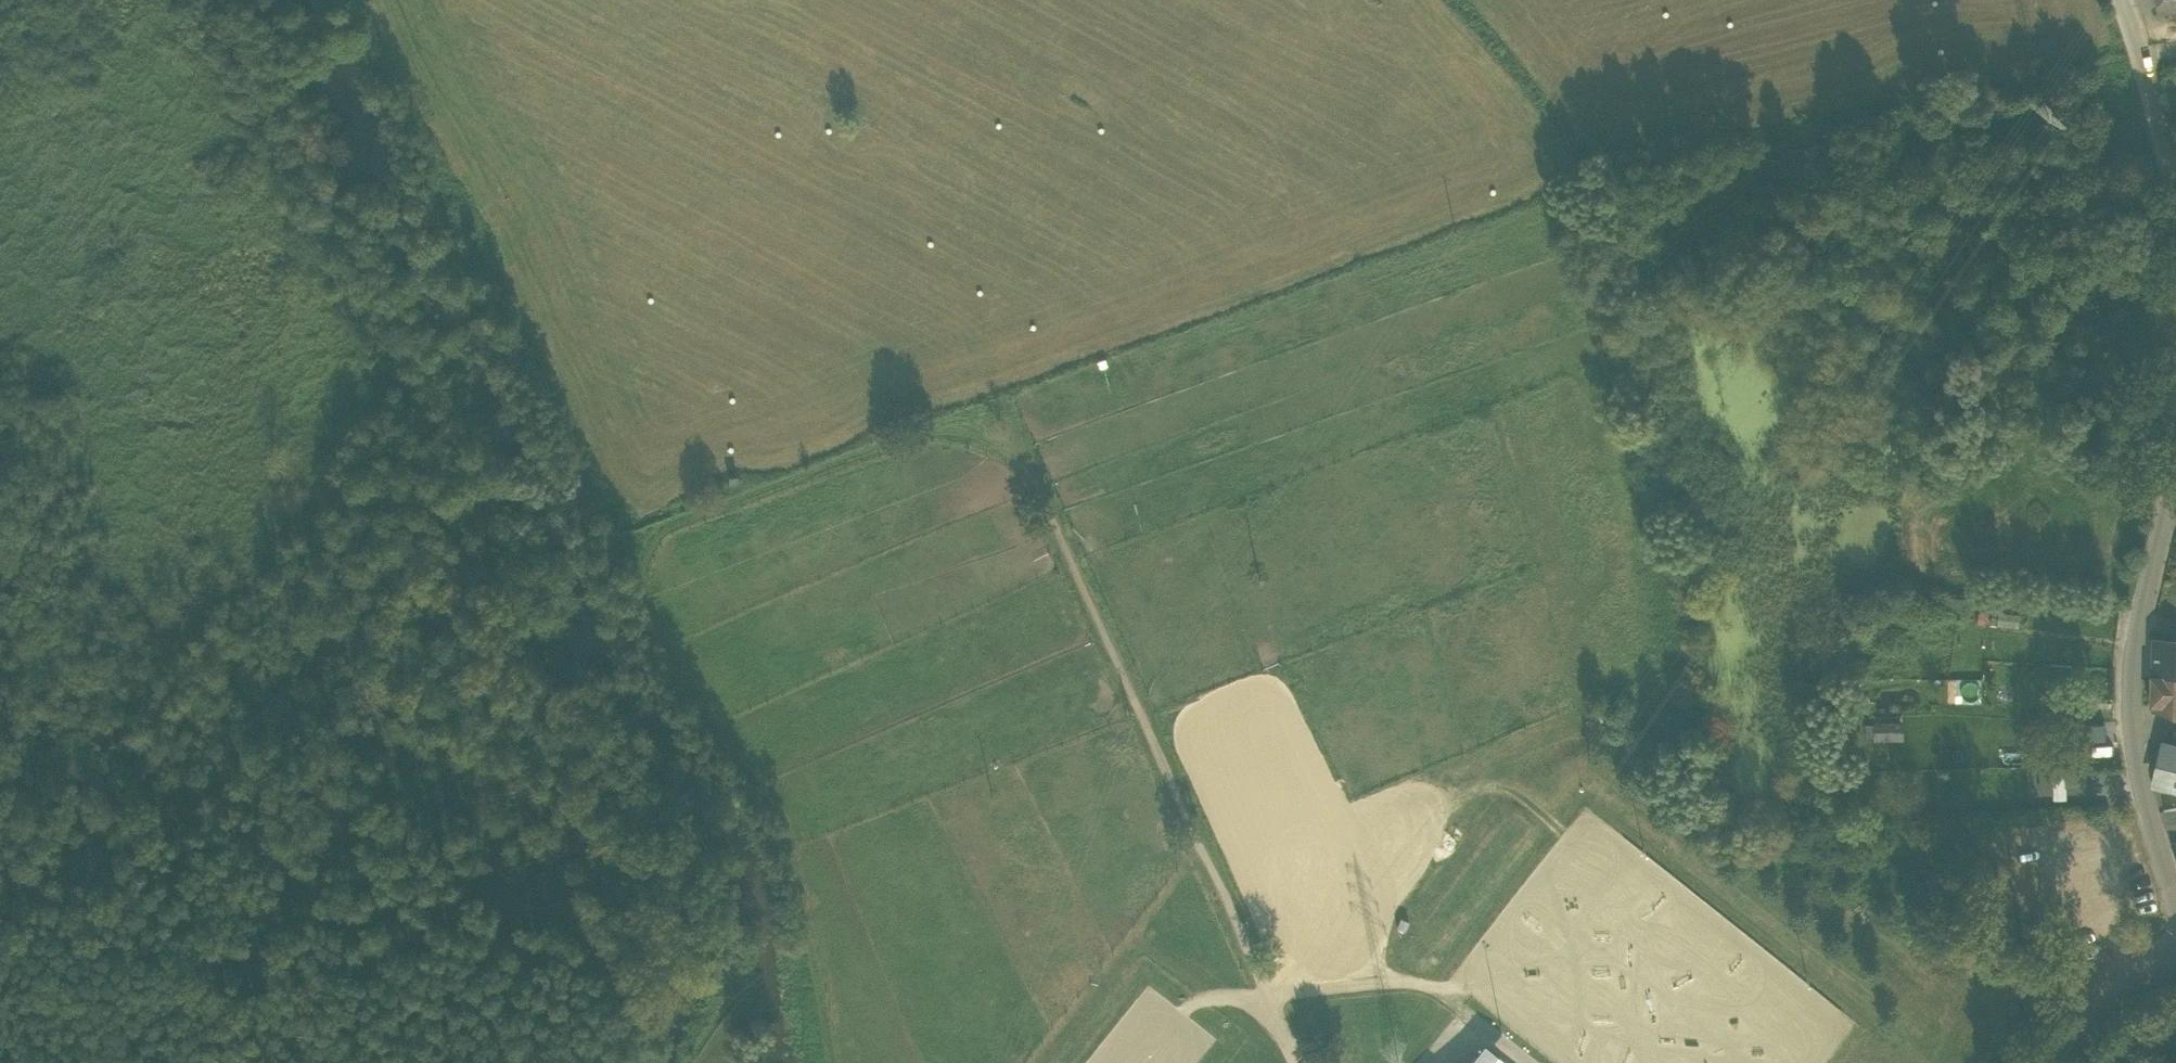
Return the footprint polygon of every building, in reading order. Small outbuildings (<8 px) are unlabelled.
[(2157,12),(2175,9),(2175,0),(2155,0),(2157,12)] [(2175,678),(2175,641),(2151,640),(2150,677),(2175,678)] [(2150,677),(2150,705),(2172,706),(2172,716),(2175,716),(2175,678),(2150,677)] [(2159,766),(2175,769),(2175,773),(2175,746),(2163,743),(2159,766)] [(2055,766),(2054,795),(2068,794),(2069,766),(2055,766)] [(2175,790),(2175,773),(2175,769),(2159,766),(2155,785),(2175,790)] [(2175,858),(2175,807),(2160,810),(2175,858)] [(1484,1051),(1477,1060),(1475,1059),(1471,1062),(1494,1062),(1484,1051)]
